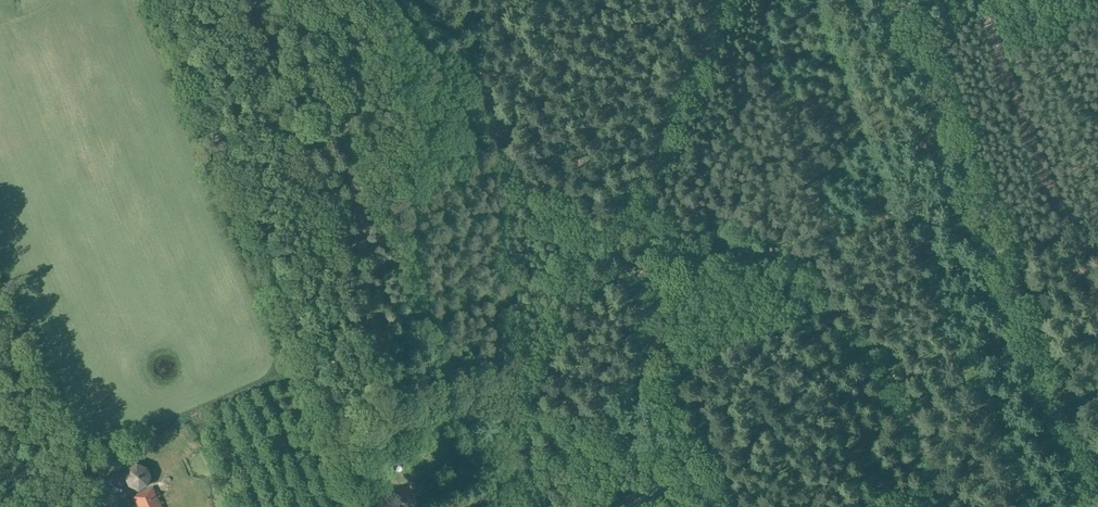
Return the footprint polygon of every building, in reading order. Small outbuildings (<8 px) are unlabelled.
[(137,450),(134,441),(116,448),(119,457),(137,450)] [(389,467),(406,460),(401,448),(384,455),(389,467)] [(149,466),(138,462),(129,467),(126,477),(131,486),(139,490),(149,485),(153,476),(149,466)] [(410,485),(391,493),(397,506),(418,506),(410,485)] [(152,488),(133,496),(138,506),(161,506),(152,488)]
